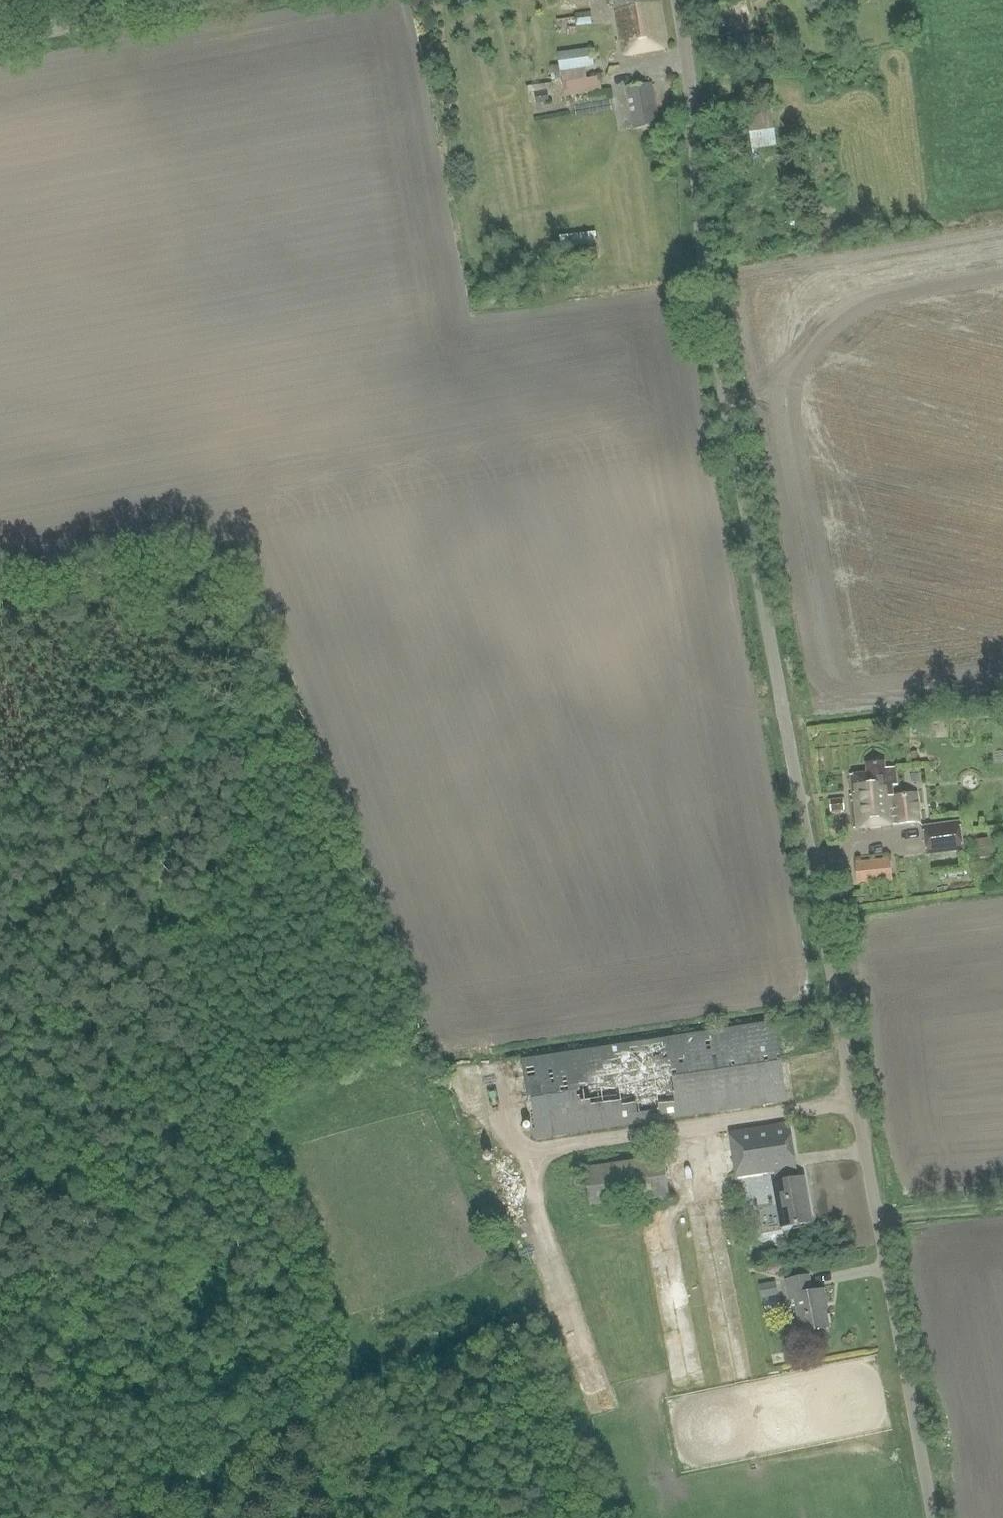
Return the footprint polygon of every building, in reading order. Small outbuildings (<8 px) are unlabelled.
[(659,0),(614,0),(623,56),(667,48),(659,0)] [(591,48),(559,53),(561,71),(594,67),(591,48)] [(653,83),(626,88),(634,130),(661,125),(653,83)] [(755,130),(757,147),(782,145),(781,127),(755,130)] [(563,259),(599,254),(596,233),(560,237),(563,259)] [(855,828),(916,821),(921,820),(918,793),(892,796),(891,786),(897,785),(895,767),(885,768),(884,763),(867,765),(868,774),(851,776),(853,795),(851,795),(855,828)] [(964,850),(960,821),(922,826),(926,855),(964,850)] [(855,862),(857,882),(891,879),(889,859),(855,862)] [(534,1140),(787,1102),(774,1021),(522,1059),(534,1140)] [(804,1178),(798,1179),(793,1180),(791,1172),(797,1171),(790,1123),(730,1132),(737,1179),(774,1173),(776,1183),(775,1183),(782,1227),(811,1222),(804,1178)] [(669,1198),(663,1156),(584,1168),(590,1209),(669,1198)] [(802,1332),(828,1328),(825,1310),(827,1310),(824,1290),(811,1292),(809,1276),(786,1280),(790,1301),(796,1300),(802,1332)] [(760,1298),(777,1295),(775,1282),(758,1285),(760,1298)]
